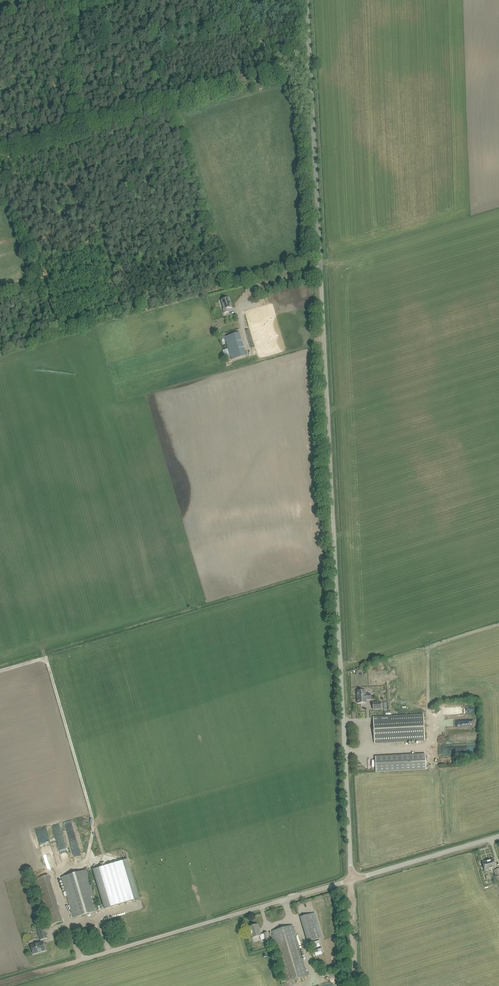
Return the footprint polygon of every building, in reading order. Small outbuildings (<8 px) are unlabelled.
[(229,298),(221,300),(224,308),(223,309),(224,313),(229,312),(228,309),(232,308),(229,298)] [(298,340),(303,339),(291,299),(285,301),(288,309),(292,307),(293,312),(290,313),(291,317),(295,316),(297,322),(292,323),(298,340)] [(249,330),(246,331),(251,348),(254,347),(249,330)] [(239,333),(225,337),(225,336),(221,337),(222,339),(225,338),(232,360),(246,356),(239,333)] [(359,691),(357,691),(358,704),(366,703),(366,699),(371,699),(371,694),(366,695),(365,691),(363,691),(363,690),(359,690),(359,691)] [(423,715),(378,717),(373,717),(375,743),(425,741),(423,715)] [(376,771),(426,769),(425,754),(375,757),(376,771)] [(127,859),(93,869),(104,909),(139,899),(127,859)] [(496,870),(495,868),(496,868),(494,860),(487,862),(487,861),(483,863),(485,871),(493,868),(496,877),(498,877),(498,869),(496,870)] [(98,911),(97,906),(86,870),(62,877),(74,918),(98,911)] [(62,922),(61,917),(48,875),(36,879),(50,925),(62,922)] [(315,913),(312,914),(300,917),(308,942),(322,938),(315,913)] [(249,927),(250,932),(252,938),(260,936),(261,940),(265,939),(266,941),(270,940),(267,932),(264,934),(264,935),(261,935),(258,925),(249,927)] [(274,938),(287,982),(307,976),(292,925),(272,931),(273,934),(271,935),(272,939),(274,938)] [(41,942),(31,946),(33,954),(46,950),(43,942),(43,939),(47,938),(44,927),(37,929),(40,940),(41,942)]
